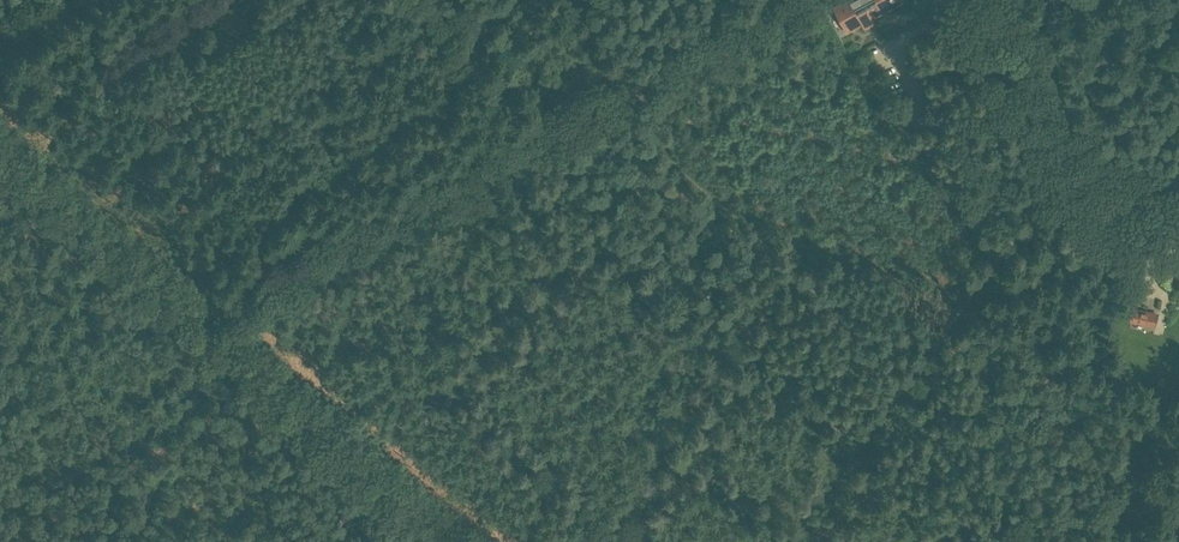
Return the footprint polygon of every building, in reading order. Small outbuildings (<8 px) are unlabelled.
[(902,2),(901,0),(846,0),(833,7),(847,32),(902,2)] [(1155,327),(1158,313),(1133,308),(1130,322),(1155,327)] [(1165,389),(1167,381),(1158,378),(1156,387),(1165,389)]
